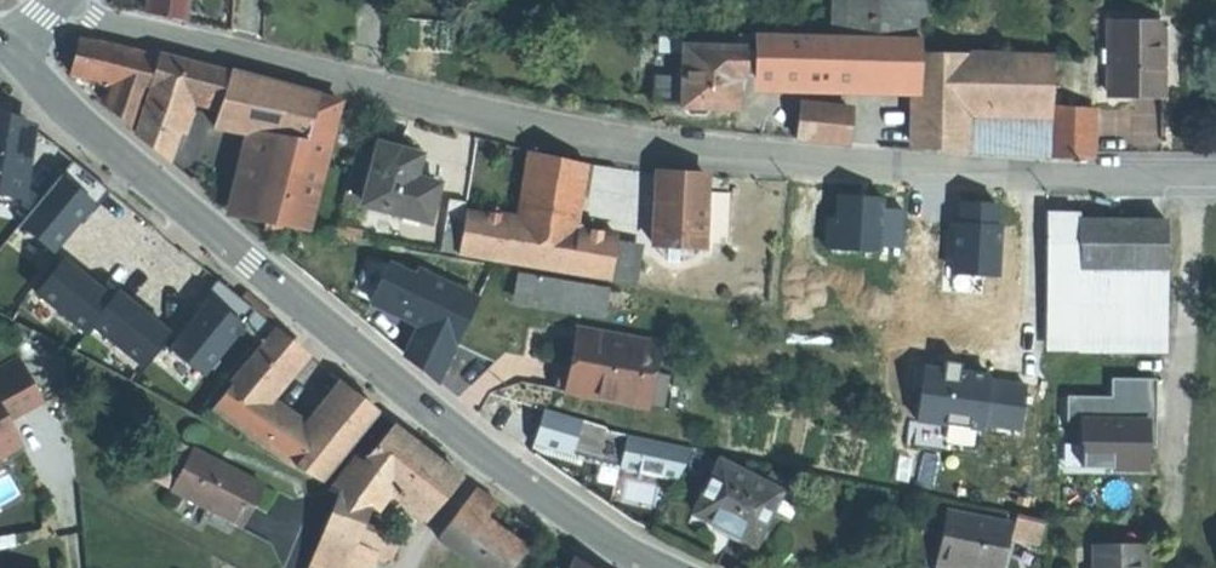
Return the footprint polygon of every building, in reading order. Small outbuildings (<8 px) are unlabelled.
[(147,12),(184,20),(186,0),(149,0),(147,12)] [(833,37),(922,39),(923,0),(834,0),(833,37)] [(1131,86),(1160,86),(1161,14),(1107,13),(1107,39),(1107,55),(1106,85),(1131,86)] [(811,36),(740,34),(739,48),(738,78),(919,83),(920,52),(921,52),(922,39),(833,37),(811,36)] [(135,52),(79,39),(70,74),(89,79),(115,85),(126,88),(135,52)] [(737,109),(738,78),(739,48),(685,46),(683,107),(685,107),(710,108),(737,109)] [(107,109),(131,129),(157,58),(135,52),(126,88),(115,85),(107,109)] [(968,54),(921,52),(920,52),(919,83),(918,142),(918,149),(967,153),(967,114),(968,54)] [(991,115),(992,54),(968,54),(967,114),(991,115)] [(1053,58),(1053,55),(992,54),(991,115),(1052,116),(1052,105),(1053,58)] [(223,103),(233,73),(159,55),(150,84),(152,85),(191,95),(222,103),(223,103)] [(222,103),(214,126),(249,133),(269,137),(305,143),(319,97),(292,90),(233,73),(223,103),(222,103)] [(151,145),(169,160),(191,95),(152,85),(135,132),(151,145)] [(308,229),(340,103),(319,97),(305,143),(269,137),(248,218),(267,221),(283,224),(308,229)] [(1087,106),(1052,105),(1052,116),(1052,152),(1087,153),(1087,106)] [(801,114),(798,138),(850,145),(854,114),(817,109),(816,116),(801,114)] [(1052,152),(1052,116),(991,115),(967,114),(967,153),(1051,159),(1052,152)] [(0,115),(0,195),(19,197),(30,126),(0,115)] [(229,214),(248,218),(269,137),(249,133),(229,214)] [(344,200),(364,205),(378,148),(359,144),(344,200)] [(378,148),(364,205),(428,222),(438,185),(414,179),(420,156),(399,151),(379,146),(378,148)] [(574,247),(588,164),(535,152),(524,220),(521,238),(574,247)] [(19,225),(52,252),(106,188),(73,161),(19,225)] [(458,255),(630,285),(636,248),(617,245),(618,237),(589,232),(594,205),(583,204),(590,164),(588,164),(574,247),(521,238),(524,220),(466,210),(461,238),(458,255)] [(703,249),(707,176),(681,175),(659,174),(655,247),(703,249)] [(961,244),(962,206),(962,192),(932,192),(931,244),(961,244)] [(830,248),(886,247),(885,194),(840,195),(840,218),(829,219),(830,248)] [(461,238),(466,210),(467,203),(449,200),(443,234),(461,238)] [(1049,213),(1049,207),(962,206),(961,244),(1048,246),(1049,213)] [(1079,214),(1049,213),(1048,246),(1045,335),(1160,338),(1162,268),(1077,265),(1079,214)] [(1163,217),(1079,214),(1077,265),(1162,268),(1163,217)] [(280,240),(283,224),(267,221),(264,237),(280,240)] [(458,348),(482,299),(392,256),(368,305),(416,328),(402,358),(419,372),(439,387),(458,348)] [(112,299),(62,260),(36,294),(87,333),(92,327),(113,300),(112,299)] [(609,289),(519,273),(515,298),(605,313),(609,289)] [(222,284),(170,349),(203,376),(256,311),(222,284)] [(117,292),(112,299),(113,300),(92,327),(141,366),(168,332),(117,292)] [(247,294),(243,299),(271,323),(275,318),(247,294)] [(618,346),(620,336),(572,328),(561,392),(575,394),(584,340),(618,346)] [(274,389),(305,352),(292,342),(278,331),(247,368),(274,389)] [(652,379),(658,343),(620,336),(618,346),(584,340),(575,394),(601,399),(647,407),(652,379)] [(21,444),(20,442),(15,444),(3,421),(20,411),(42,399),(20,358),(0,369),(0,455),(21,444)] [(266,399),(274,389),(247,368),(238,378),(266,399)] [(1117,375),(1118,393),(1070,394),(1071,468),(1163,466),(1161,374),(1117,375)] [(213,409),(264,444),(287,415),(266,399),(238,378),(213,409)] [(666,382),(652,379),(647,407),(662,409),(666,382)] [(322,484),(379,412),(347,388),(312,434),(319,439),(297,467),(322,484)] [(608,428),(545,409),(534,445),(573,456),(601,464),(677,480),(676,482),(677,482),(694,450),(607,431),(608,428)] [(264,444),(297,467),(319,439),(312,434),(287,415),(264,444)] [(430,517),(461,478),(429,452),(394,424),(363,463),(365,465),(388,484),(412,503),(422,511),(430,517)] [(172,440),(151,480),(172,491),(193,451),(172,440)] [(262,487),(193,451),(172,491),(242,527),(252,506),(262,487)] [(778,493),(765,486),(721,463),(694,513),(720,527),(753,544),(769,512),(778,496),(779,493),(778,493)] [(370,507),(388,484),(365,465),(342,496),(370,507)] [(770,475),(765,486),(778,493),(783,482),(770,475)] [(481,523),(496,503),(476,488),(461,508),(481,523)] [(355,547),(361,530),(370,507),(342,496),(339,495),(323,535),(355,547)] [(778,496),(769,512),(785,521),(794,504),(778,496)] [(420,514),(422,511),(412,503),(410,505),(420,514)] [(438,539),(477,567),(500,537),(481,523),(461,508),(438,539)] [(972,567),(1002,567),(1008,537),(949,526),(942,562),(972,567)] [(1012,548),(1033,552),(1037,532),(1016,528),(1012,548)] [(398,544),(361,530),(355,547),(323,535),(311,565),(312,566),(311,567),(368,567),(373,554),(391,561),(398,544)] [(519,559),(520,557),(522,554),(500,537),(477,567),(512,567),(519,559)] [(1095,549),(1095,567),(1145,567),(1145,549),(1095,549)]
